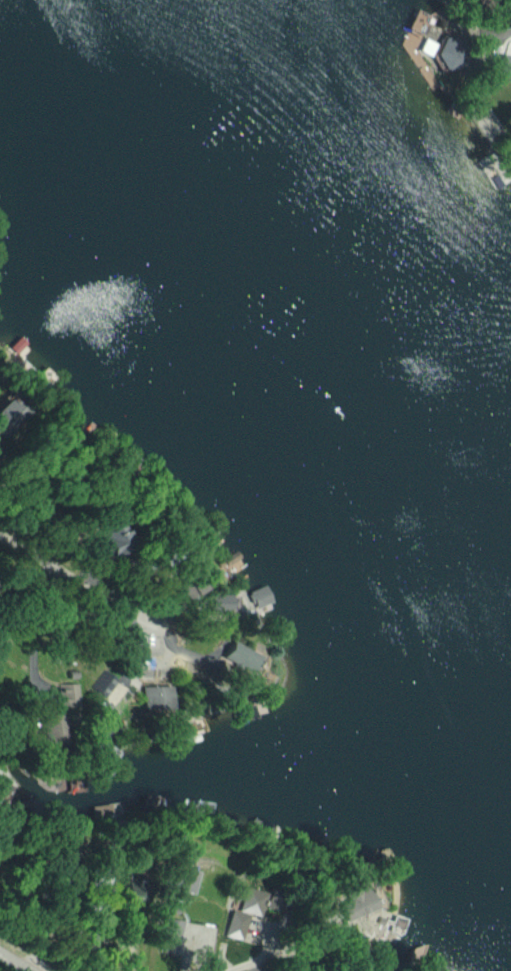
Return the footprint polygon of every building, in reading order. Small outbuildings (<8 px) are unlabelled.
[(435,62),(459,70),(467,44),(443,36),(435,62)] [(502,56),(498,79),(510,81),(510,58),(502,56)] [(22,408),(4,395),(0,401),(0,414),(12,423),(22,408)] [(109,556),(131,547),(118,517),(97,525),(109,556)] [(203,589),(195,570),(173,579),(181,598),(203,589)] [(253,608),(271,601),(264,584),(247,591),(253,608)] [(227,611),(227,593),(206,594),(206,611),(227,611)] [(248,672),(257,655),(229,640),(220,657),(248,672)] [(88,686),(102,697),(115,679),(101,669),(88,686)] [(76,683),(56,683),(56,710),(76,709),(76,683)] [(172,684),(142,685),(143,709),(172,708),(172,684)] [(149,868),(126,869),(127,902),(150,901),(149,868)] [(195,870),(174,868),(172,890),(192,893),(195,870)] [(374,908),(362,879),(341,888),(345,899),(336,903),(343,921),(374,908)] [(235,910),(258,915),(264,891),(241,886),(235,910)] [(247,915),(229,910),(222,935),(240,940),(247,915)] [(174,954),(182,921),(165,917),(157,950),(174,954)]
